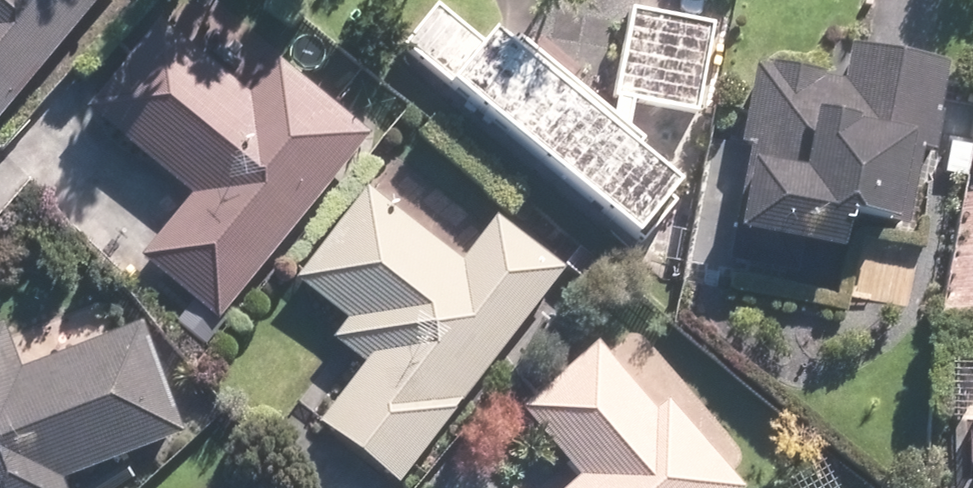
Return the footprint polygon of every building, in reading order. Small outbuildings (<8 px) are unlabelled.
[(88,0),(0,0),(0,97),(88,0)] [(389,57),(609,242),(653,191),(433,5),(389,57)] [(698,33),(621,18),(605,99),(682,114),(698,33)] [(233,296),(344,144),(177,23),(66,175),(233,296)] [(738,56),(714,241),(893,263),(916,78),(738,56)] [(323,485),(557,278),(439,146),(205,353),(323,485)] [(0,339),(0,487),(88,487),(175,458),(119,297),(0,339)] [(739,487),(603,335),(509,418),(565,481),(557,487),(739,487)]
